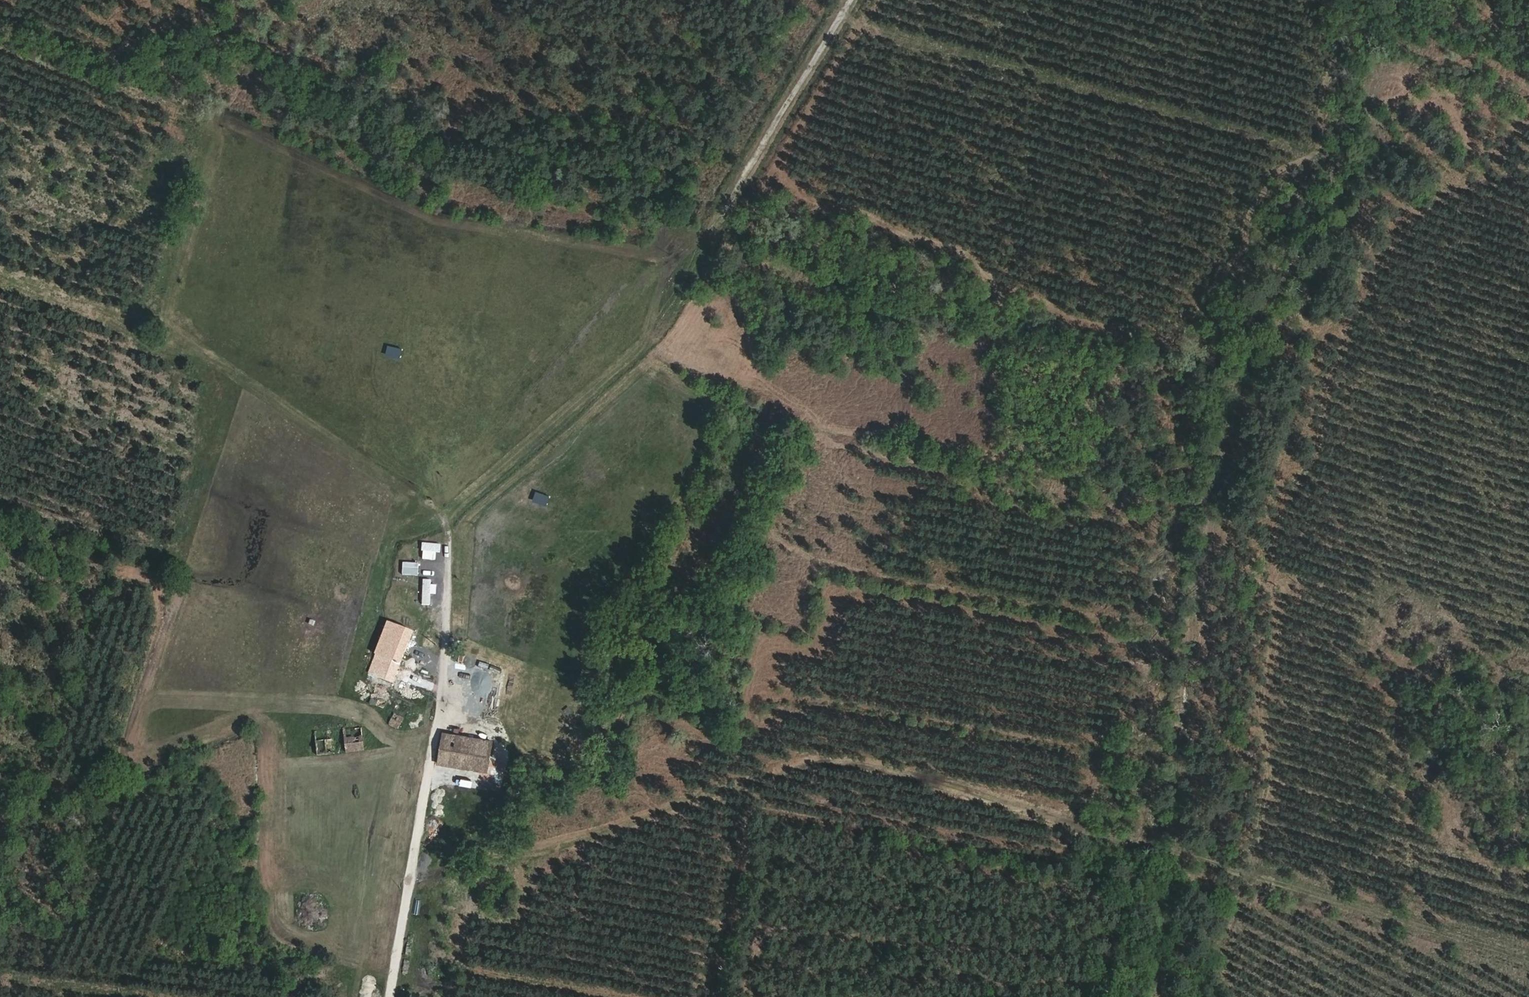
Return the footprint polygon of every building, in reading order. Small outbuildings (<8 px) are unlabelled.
[(373,701),(383,705),(413,631),(388,619),(374,651),(376,652),(369,669),(373,672),(369,683),(373,685),(368,695),(374,698),(373,701)] [(394,712),(389,723),(398,728),(404,718),(394,712)] [(364,748),(362,725),(344,727),(345,739),(346,750),(364,748)] [(345,739),(344,727),(333,728),(334,740),(345,739)] [(333,728),(315,730),(317,753),(334,752),(334,740),(333,728)] [(457,735),(444,733),(441,748),(454,749),(457,735)] [(454,749),(441,748),(439,762),(474,768),(486,769),(492,740),(457,735),(454,749)]
